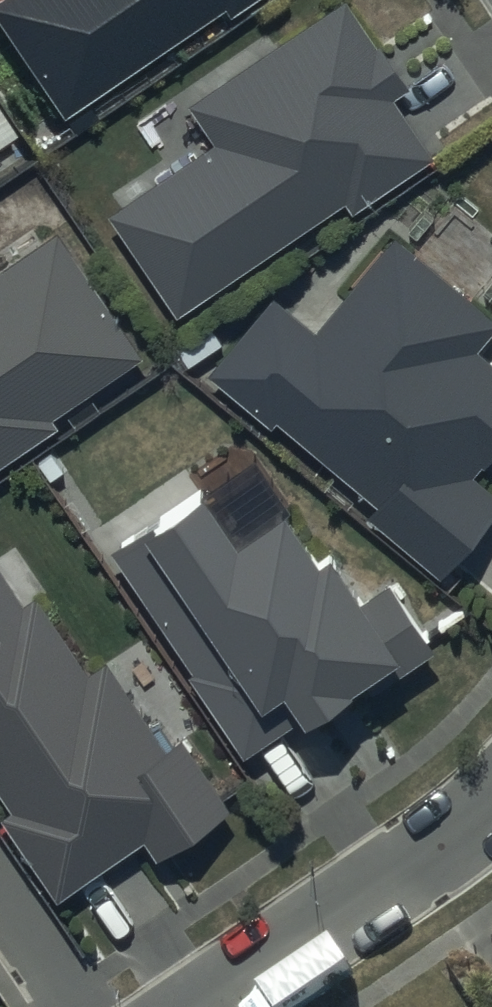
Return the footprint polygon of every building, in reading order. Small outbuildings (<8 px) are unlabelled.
[(56,103),(210,0),(0,0),(0,19),(56,103)] [(431,152),(393,96),(408,85),(349,0),(343,0),(198,99),(228,142),(122,214),(182,301),(349,187),(359,201),(431,152)] [(57,431),(51,423),(144,360),(58,234),(0,273),(0,469),(57,431)] [(398,248),(322,340),(275,302),(218,371),(275,417),(280,411),(389,500),(377,515),(445,570),(491,514),(491,496),(465,474),(491,441),(491,371),(465,349),(487,322),(398,248)] [(243,549),(203,492),(112,554),(195,675),(188,679),(246,762),(298,726),(307,740),(446,645),(402,581),(364,607),(331,559),(318,568),(285,520),(243,549)] [(158,862),(224,816),(227,820),(242,810),(233,797),(218,807),(214,800),(226,792),(183,720),(162,734),(106,645),(86,657),(38,579),(23,588),(0,551),(0,773),(14,793),(2,802),(54,880),(145,824),(152,835),(144,841),(158,862)]
